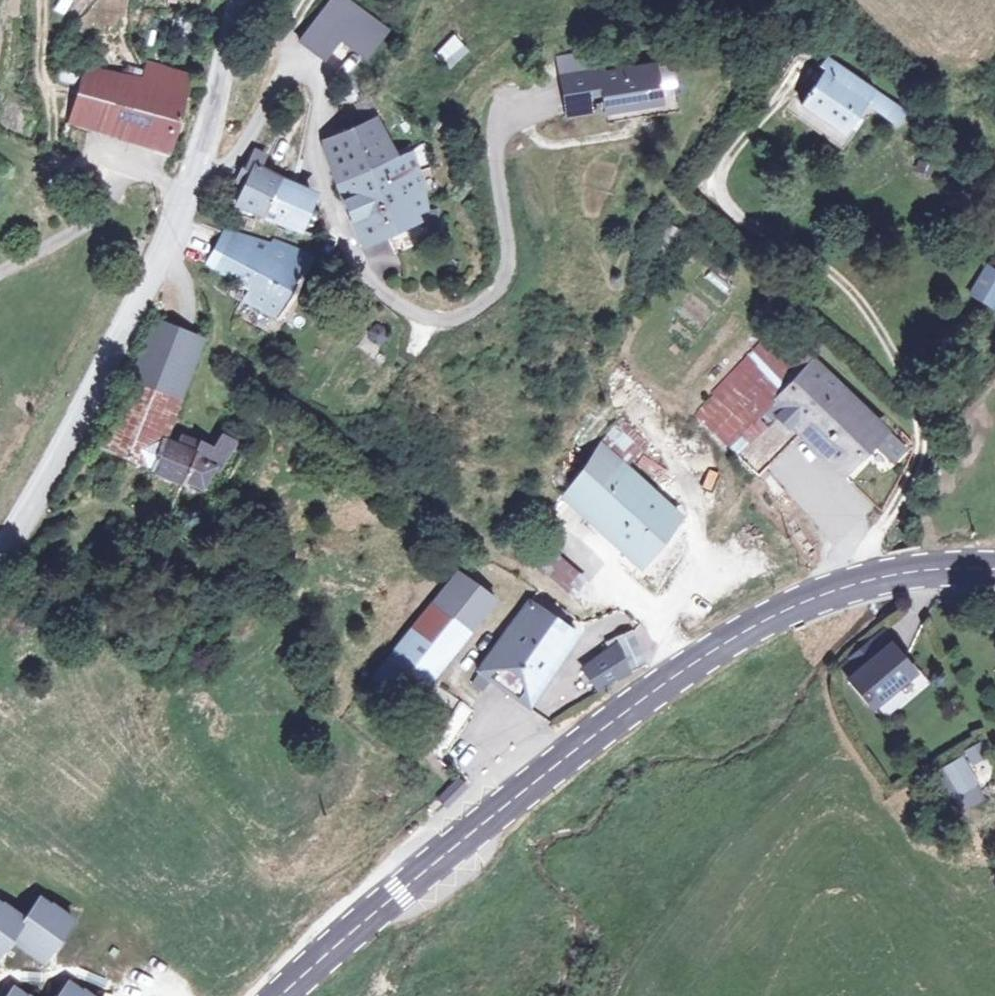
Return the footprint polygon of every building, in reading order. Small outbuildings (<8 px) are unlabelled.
[(74,0),(57,0),(52,9),(64,17),(74,0)] [(381,21),(350,0),(332,0),(304,41),(330,59),(345,37),(361,48),(370,54),(389,26),(381,21)] [(449,70),(469,50),(454,33),(433,53),(449,70)] [(920,111),(906,102),(838,51),(827,64),(835,71),(807,109),(854,141),(883,102),(912,123),(920,111)] [(92,61),(77,125),(175,145),(193,71),(151,60),(148,74),(92,61)] [(677,107),(675,95),(692,92),(689,68),(671,71),(619,79),(618,73),(579,80),(583,104),(620,98),(623,116),(677,107)] [(326,143),(337,180),(357,252),(412,235),(409,223),(423,203),(417,181),(435,176),(427,144),(394,158),(374,117),(365,121),(368,129),(326,143)] [(315,204),(281,184),(261,173),(268,160),(260,154),(259,153),(256,159),(249,172),(247,171),(240,184),(248,188),(238,207),(263,218),(300,234),(315,204)] [(235,239),(222,267),(258,284),(254,296),(289,312),(312,264),(279,247),(276,256),(235,239)] [(994,303),(994,280),(984,296),(994,303)] [(740,425),(811,346),(778,318),(707,392),(696,404),(729,437),(732,434),(740,425)] [(104,454),(153,477),(174,431),(169,429),(205,341),(159,323),(104,454)] [(365,340),(381,348),(388,333),(372,325),(365,340)] [(760,460),(767,452),(801,414),(844,453),(870,422),(896,444),(906,429),(811,346),(740,425),(732,434),(760,460)] [(614,424),(565,496),(642,567),(682,516),(624,471),(643,446),(614,424)] [(183,490),(203,446),(185,438),(183,443),(176,439),(178,433),(174,431),(153,477),(183,490)] [(209,449),(203,446),(183,490),(198,497),(209,475),(215,477),(230,443),(216,435),(209,449)] [(521,532),(570,575),(573,577),(581,568),(586,562),(534,517),(521,532)] [(496,586),(467,559),(373,660),(401,687),(496,586)] [(539,571),(539,572),(533,580),(558,600),(564,593),(566,590),(539,571)] [(533,580),(477,654),(526,691),(581,619),(558,600),(533,580)] [(625,638),(626,638),(640,627),(633,610),(616,619),(620,625),(619,625),(625,638)] [(640,627),(626,638),(633,651),(646,644),(640,627)] [(867,691),(911,659),(887,631),(847,664),(867,691)] [(625,638),(594,664),(597,669),(633,651),(626,638),(625,638)] [(953,815),(983,804),(965,758),(936,769),(953,815)] [(3,932),(7,936),(12,931),(38,953),(46,943),(50,946),(72,917),(41,893),(27,909),(3,891),(0,896),(0,937),(3,932)] [(31,988),(27,994),(16,985),(7,995),(42,995),(31,988)] [(85,986),(79,993),(68,986),(60,995),(99,995),(85,986)]
